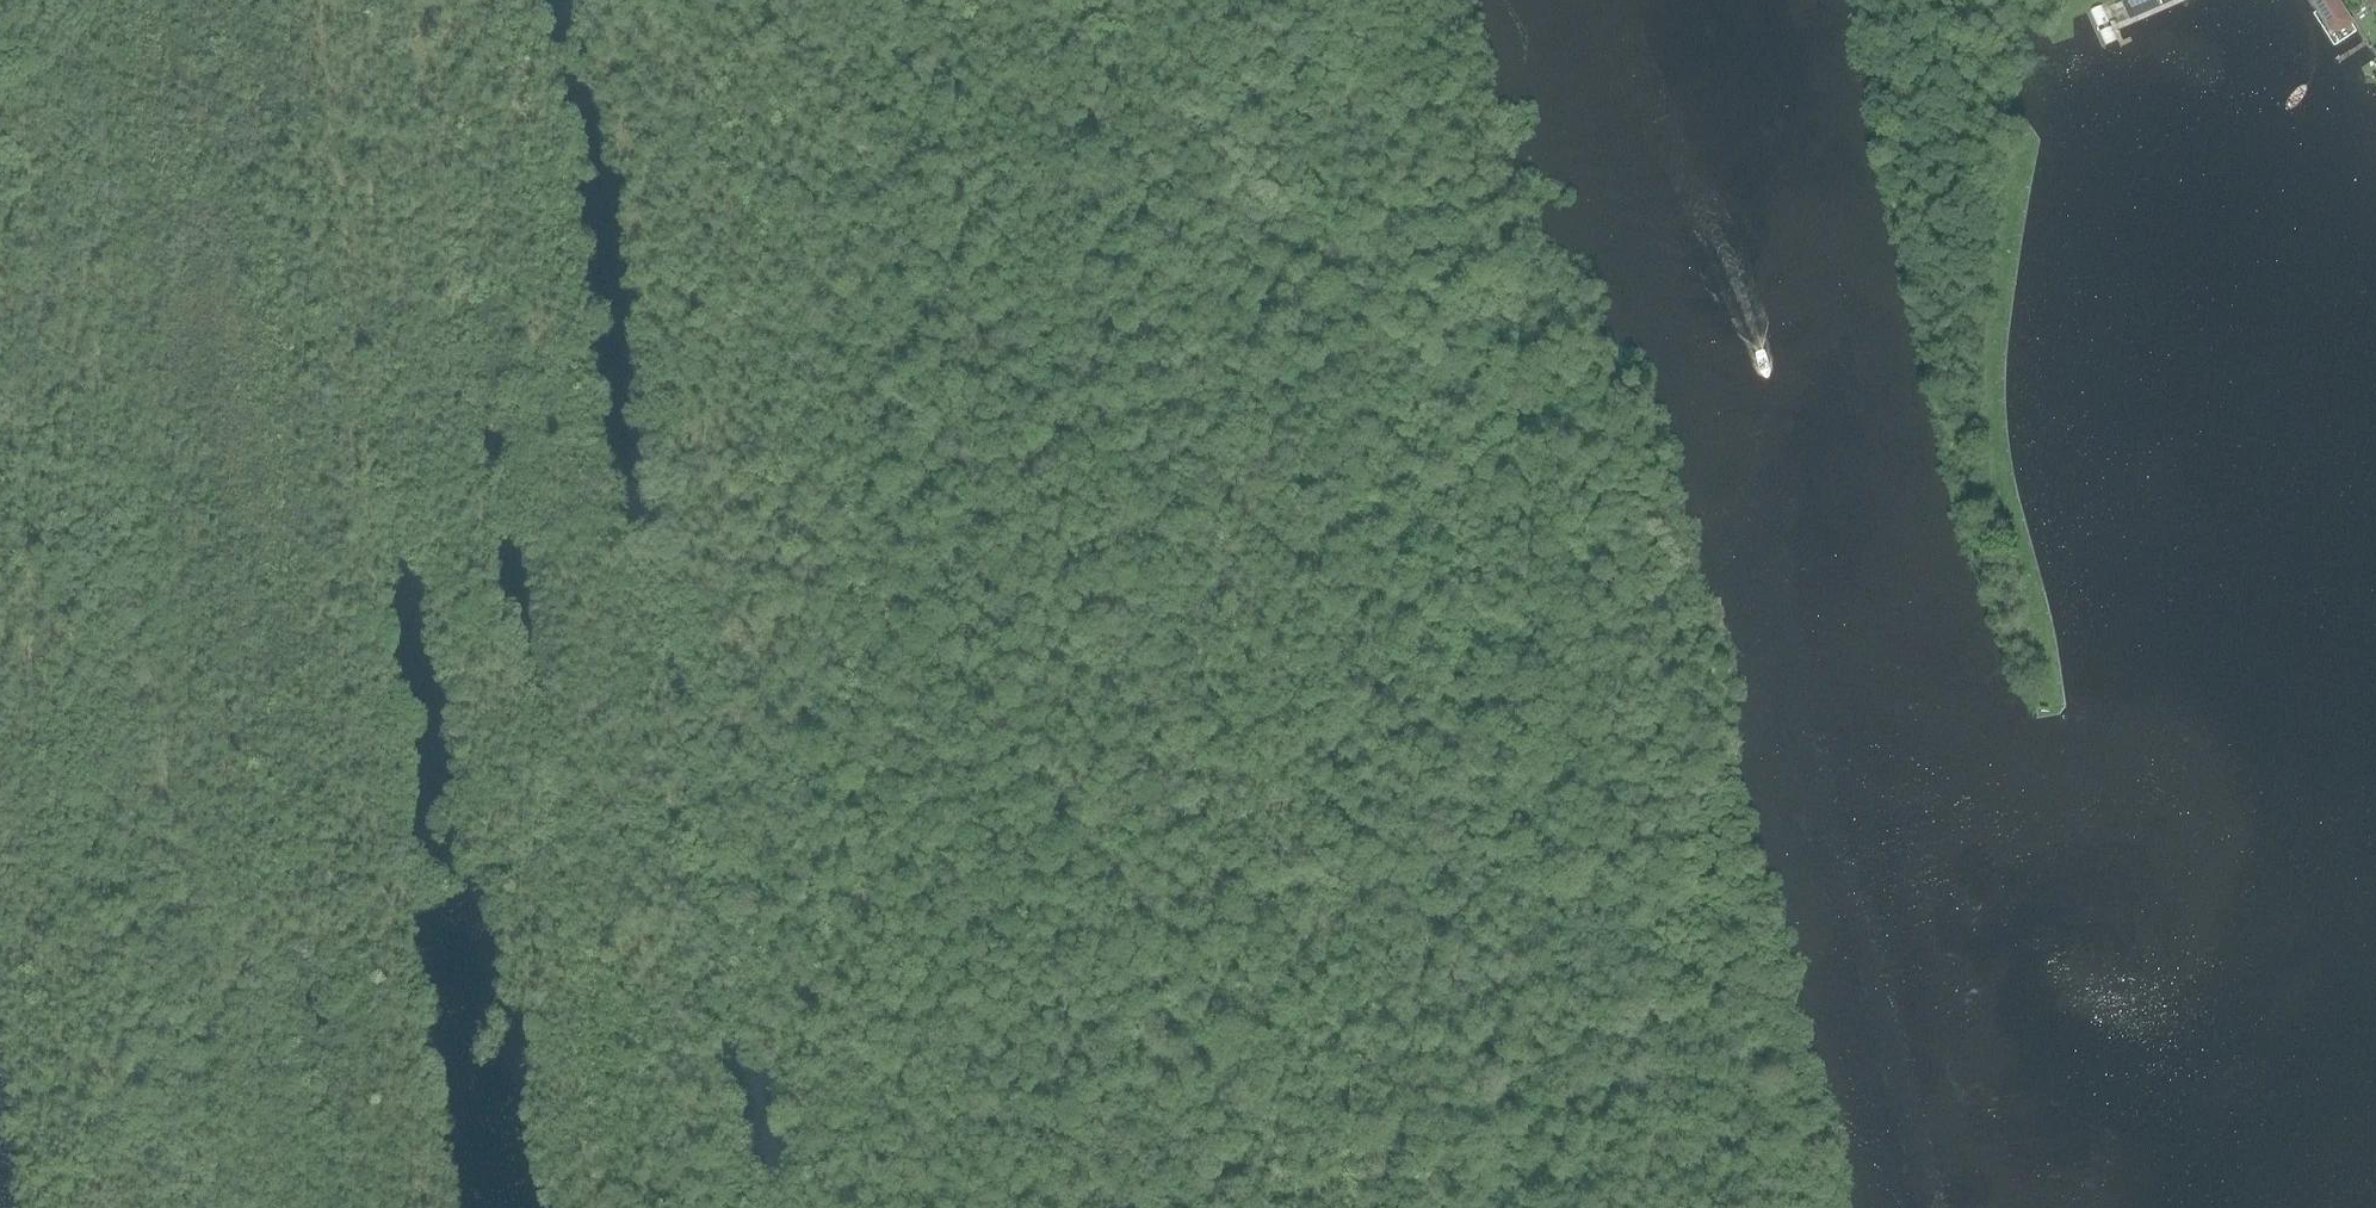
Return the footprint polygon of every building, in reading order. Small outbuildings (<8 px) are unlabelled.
[(2110,7),(2119,33),(2188,9),(2185,0),(2132,0),(2110,7)] [(2332,51),(2353,37),(2328,0),(2299,0),(2332,51)]
